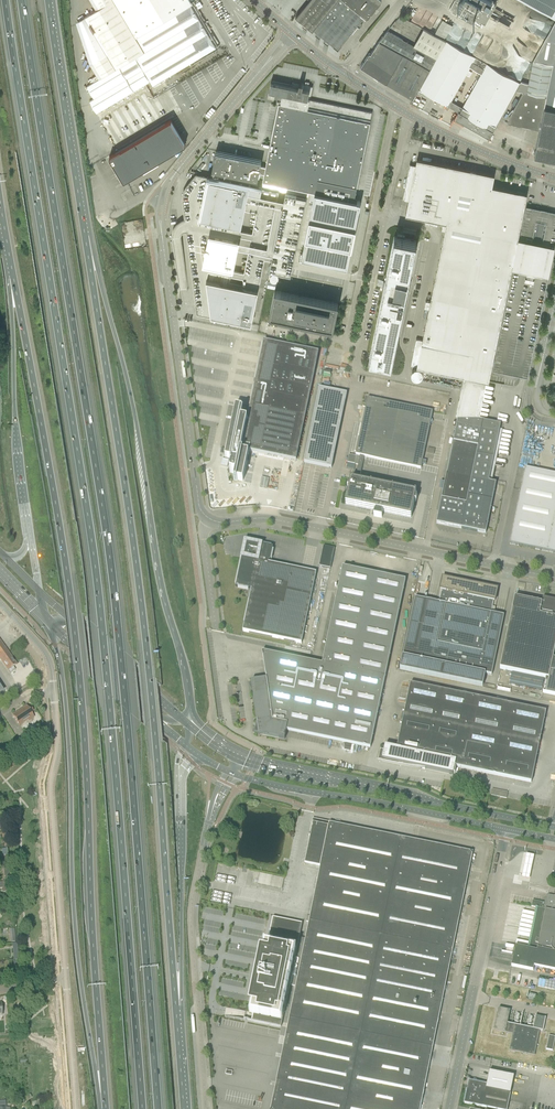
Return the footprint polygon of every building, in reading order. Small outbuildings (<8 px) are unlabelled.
[(150,82),(153,86),(216,48),(191,5),(192,4),(190,0),(94,0),(99,9),(79,21),(93,63),(102,77),(87,86),(94,98),(89,101),(96,113),(150,82)] [(309,0),(295,17),(312,31),(313,30),(338,50),(366,16),(367,17),(380,0),(309,0)] [(450,9),(452,10),(451,12),(456,15),(456,13),(463,17),(466,12),(485,22),(496,2),(492,0),(455,0),(450,9)] [(554,13),(554,0),(532,0),(554,13)] [(436,33),(444,38),(451,25),(443,20),(436,33)] [(508,123),(539,130),(535,153),(534,153),(534,154),(535,154),(534,156),(554,160),(554,22),(533,61),(553,65),(553,66),(533,62),(529,83),(521,82),(520,83),(516,91),(523,92),(512,111),(509,116),(508,123)] [(379,42),(402,55),(429,70),(445,41),(423,29),(414,46),(396,36),(394,34),(387,31),(379,42)] [(448,106),(472,63),(475,58),(446,41),(445,41),(429,70),(419,89),(448,106)] [(360,67),(386,84),(394,70),(402,55),(379,42),(370,54),(369,53),(360,67)] [(413,100),(419,89),(429,70),(402,55),(394,70),(386,84),(413,100)] [(454,119),(454,120),(464,125),(464,124),(489,138),(495,128),(498,123),(516,91),(520,83),(475,58),(472,63),(470,67),(481,74),(460,112),(459,112),(457,114),(455,118),(454,119)] [(264,174),(262,182),(311,192),(310,201),(313,201),(301,258),(347,267),(360,202),(354,200),(372,112),(335,104),(310,99),(312,86),(308,86),(309,82),(309,83),(305,82),(306,81),(305,81),(304,85),(303,84),(303,83),(299,83),(299,84),(292,82),(292,85),(272,81),(272,83),(270,92),(278,93),(280,94),(278,101),(277,100),(276,103),(278,104),(265,167),(264,174)] [(130,107),(131,111),(141,112),(137,114),(142,115),(143,108),(147,108),(144,110),(145,110),(149,111),(149,112),(152,110),(152,109),(150,104),(145,95),(138,99),(137,103),(132,102),(130,103),(130,107)] [(181,105),(171,109),(175,118),(184,114),(181,105)] [(127,179),(130,178),(185,144),(171,120),(109,157),(122,179),(121,181),(122,182),(122,183),(125,183),(126,182),(127,180),(127,179)] [(264,174),(265,167),(260,166),(261,161),(216,151),(212,171),(257,180),(259,173),(264,174)] [(445,230),(430,301),(426,301),(424,308),(428,309),(422,340),(416,339),(411,365),(464,376),(456,417),(458,417),(455,431),(453,431),(452,435),(454,436),(436,523),(466,529),(466,530),(466,531),(467,531),(468,531),(468,530),(486,533),(496,484),(489,482),(500,425),(474,420),(482,380),(488,381),(512,265),(514,265),(519,241),(517,241),(526,194),(491,187),(494,175),(417,159),(415,165),(410,164),(407,176),(413,178),(405,215),(426,219),(425,223),(437,226),(438,222),(443,222),(441,229),(445,230)] [(258,289),(229,284),(247,199),(259,201),(262,188),(207,177),(204,192),(192,190),(188,195),(203,312),(223,316),(251,323),(251,322),(254,306),(255,306),(258,289)] [(285,193),(270,270),(291,274),(307,198),(285,193)] [(526,205),(519,241),(514,265),(492,369),(522,376),(527,377),(554,242),(554,211),(534,206),(526,205)] [(394,236),(369,359),(372,359),(371,362),(378,364),(379,361),(391,363),(416,241),(404,238),(404,236),(397,234),(397,237),(394,236)] [(260,252),(273,255),(275,243),(263,241),(260,252)] [(300,295),(298,295),(274,290),(269,315),(333,328),(338,303),(332,302),(329,301),(300,295)] [(229,472),(235,474),(234,481),(236,482),(237,480),(242,481),(248,453),(246,453),(246,451),(296,461),(296,460),(318,353),(263,341),(263,342),(265,342),(248,423),(247,422),(247,421),(241,419),(243,412),(241,411),(242,407),(235,406),(224,457),(230,458),(230,461),(232,462),(229,472)] [(251,384),(252,385),(253,381),(245,378),(243,385),(250,387),(251,384)] [(319,388),(304,463),(332,468),(346,393),(319,388)] [(358,464),(355,480),(350,479),(350,483),(348,483),(347,488),(350,488),(349,492),(348,492),(345,504),(411,518),(414,501),(416,502),(417,497),(415,497),(416,493),(412,492),(408,491),(359,481),(359,478),(364,457),(412,467),(417,468),(421,469),(432,412),(367,398),(356,455),(349,454),(347,462),(358,464)] [(509,544),(554,554),(554,475),(525,469),(509,544)] [(261,477),(259,487),(267,488),(269,479),(261,477)] [(213,498),(226,501),(229,489),(215,487),(213,498)] [(245,542),(244,546),(235,587),(249,590),(249,588),(251,589),(242,631),(301,643),(316,573),(268,563),(269,561),(270,561),(273,547),(245,542)] [(250,685),(250,686),(251,686),(251,687),(252,687),(253,692),(257,720),(254,733),(259,734),(284,739),(286,730),(370,748),(405,580),(342,567),(322,664),(262,651),(266,680),(251,682),(251,683),(251,684),(250,684),(250,685)] [(415,598),(400,669),(418,673),(482,687),(485,674),(492,675),(492,671),(503,622),(504,616),(491,614),(493,601),(495,601),(497,589),(442,578),(440,590),(441,590),(438,603),(426,600),(416,598),(415,598)] [(513,603),(500,669),(545,679),(542,693),(554,695),(554,659),(553,658),(554,648),(554,601),(543,598),(541,603),(514,598),(513,603)] [(5,649),(0,641),(0,662),(1,661),(10,673),(15,670),(13,667),(16,664),(5,649),(6,649),(5,649)] [(421,769),(425,769),(449,774),(450,766),(531,782),(546,712),(410,684),(397,749),(385,746),(384,751),(380,751),(378,761),(387,763),(396,765),(405,766),(421,769)] [(31,708),(29,709),(26,706),(12,715),(20,726),(34,717),(31,713),(33,711),(31,708)] [(491,795),(506,798),(508,792),(492,789),(491,795)] [(250,1014),(253,1014),(252,1020),(252,1021),(251,1021),(281,1027),(289,985),(296,987),(295,988),(270,1108),(420,1108),(422,1097),(439,1018),(444,990),(447,990),(448,986),(445,985),(472,852),(335,824),(329,823),(329,822),(312,819),(309,836),(310,837),(311,837),(310,844),(311,844),(307,863),(320,866),(320,867),(305,939),(299,937),(302,923),(301,923),(273,918),(267,943),(267,944),(265,944),(263,950),(262,955),(265,956),(263,963),(261,963),(259,974),(258,973),(258,975),(260,976),(259,982),(256,982),(256,984),(257,984),(254,995),(257,995),(255,1003),(253,1002),(251,1013),(250,1014)] [(267,876),(267,879),(270,880),(269,886),(280,888),(282,878),(267,874),(267,876)] [(0,882),(0,888),(2,888),(2,892),(8,892),(7,882),(6,882),(0,882)] [(511,966),(516,967),(533,971),(534,967),(554,971),(554,898),(550,897),(551,896),(548,895),(546,896),(544,903),(542,903),(541,909),(545,910),(537,951),(527,949),(515,946),(511,966)] [(541,909),(542,903),(532,901),(531,907),(541,909)] [(538,979),(536,986),(554,990),(554,982),(538,979)] [(509,1050),(515,1052),(534,1056),(540,1031),(543,1031),(545,1018),(498,1009),(494,1031),(512,1034),(509,1050)] [(552,1051),(554,1038),(554,1037),(549,1036),(546,1049),(552,1051)] [(9,1050),(1,1050),(1,1058),(9,1057),(9,1050)] [(539,1074),(541,1068),(519,1063),(517,1069),(539,1074)] [(464,1103),(469,1104),(493,1108),(507,1108),(510,1094),(514,1076),(489,1071),(486,1085),(481,1084),(476,1083),(476,1082),(476,1083),(473,1083),(473,1082),(472,1082),(469,1081),(467,1087),(466,1086),(466,1087),(466,1088),(465,1089),(465,1090),(466,1090),(467,1090),(464,1103)] [(540,1091),(552,1093),(554,1084),(538,1081),(537,1085),(541,1086),(540,1091)]
